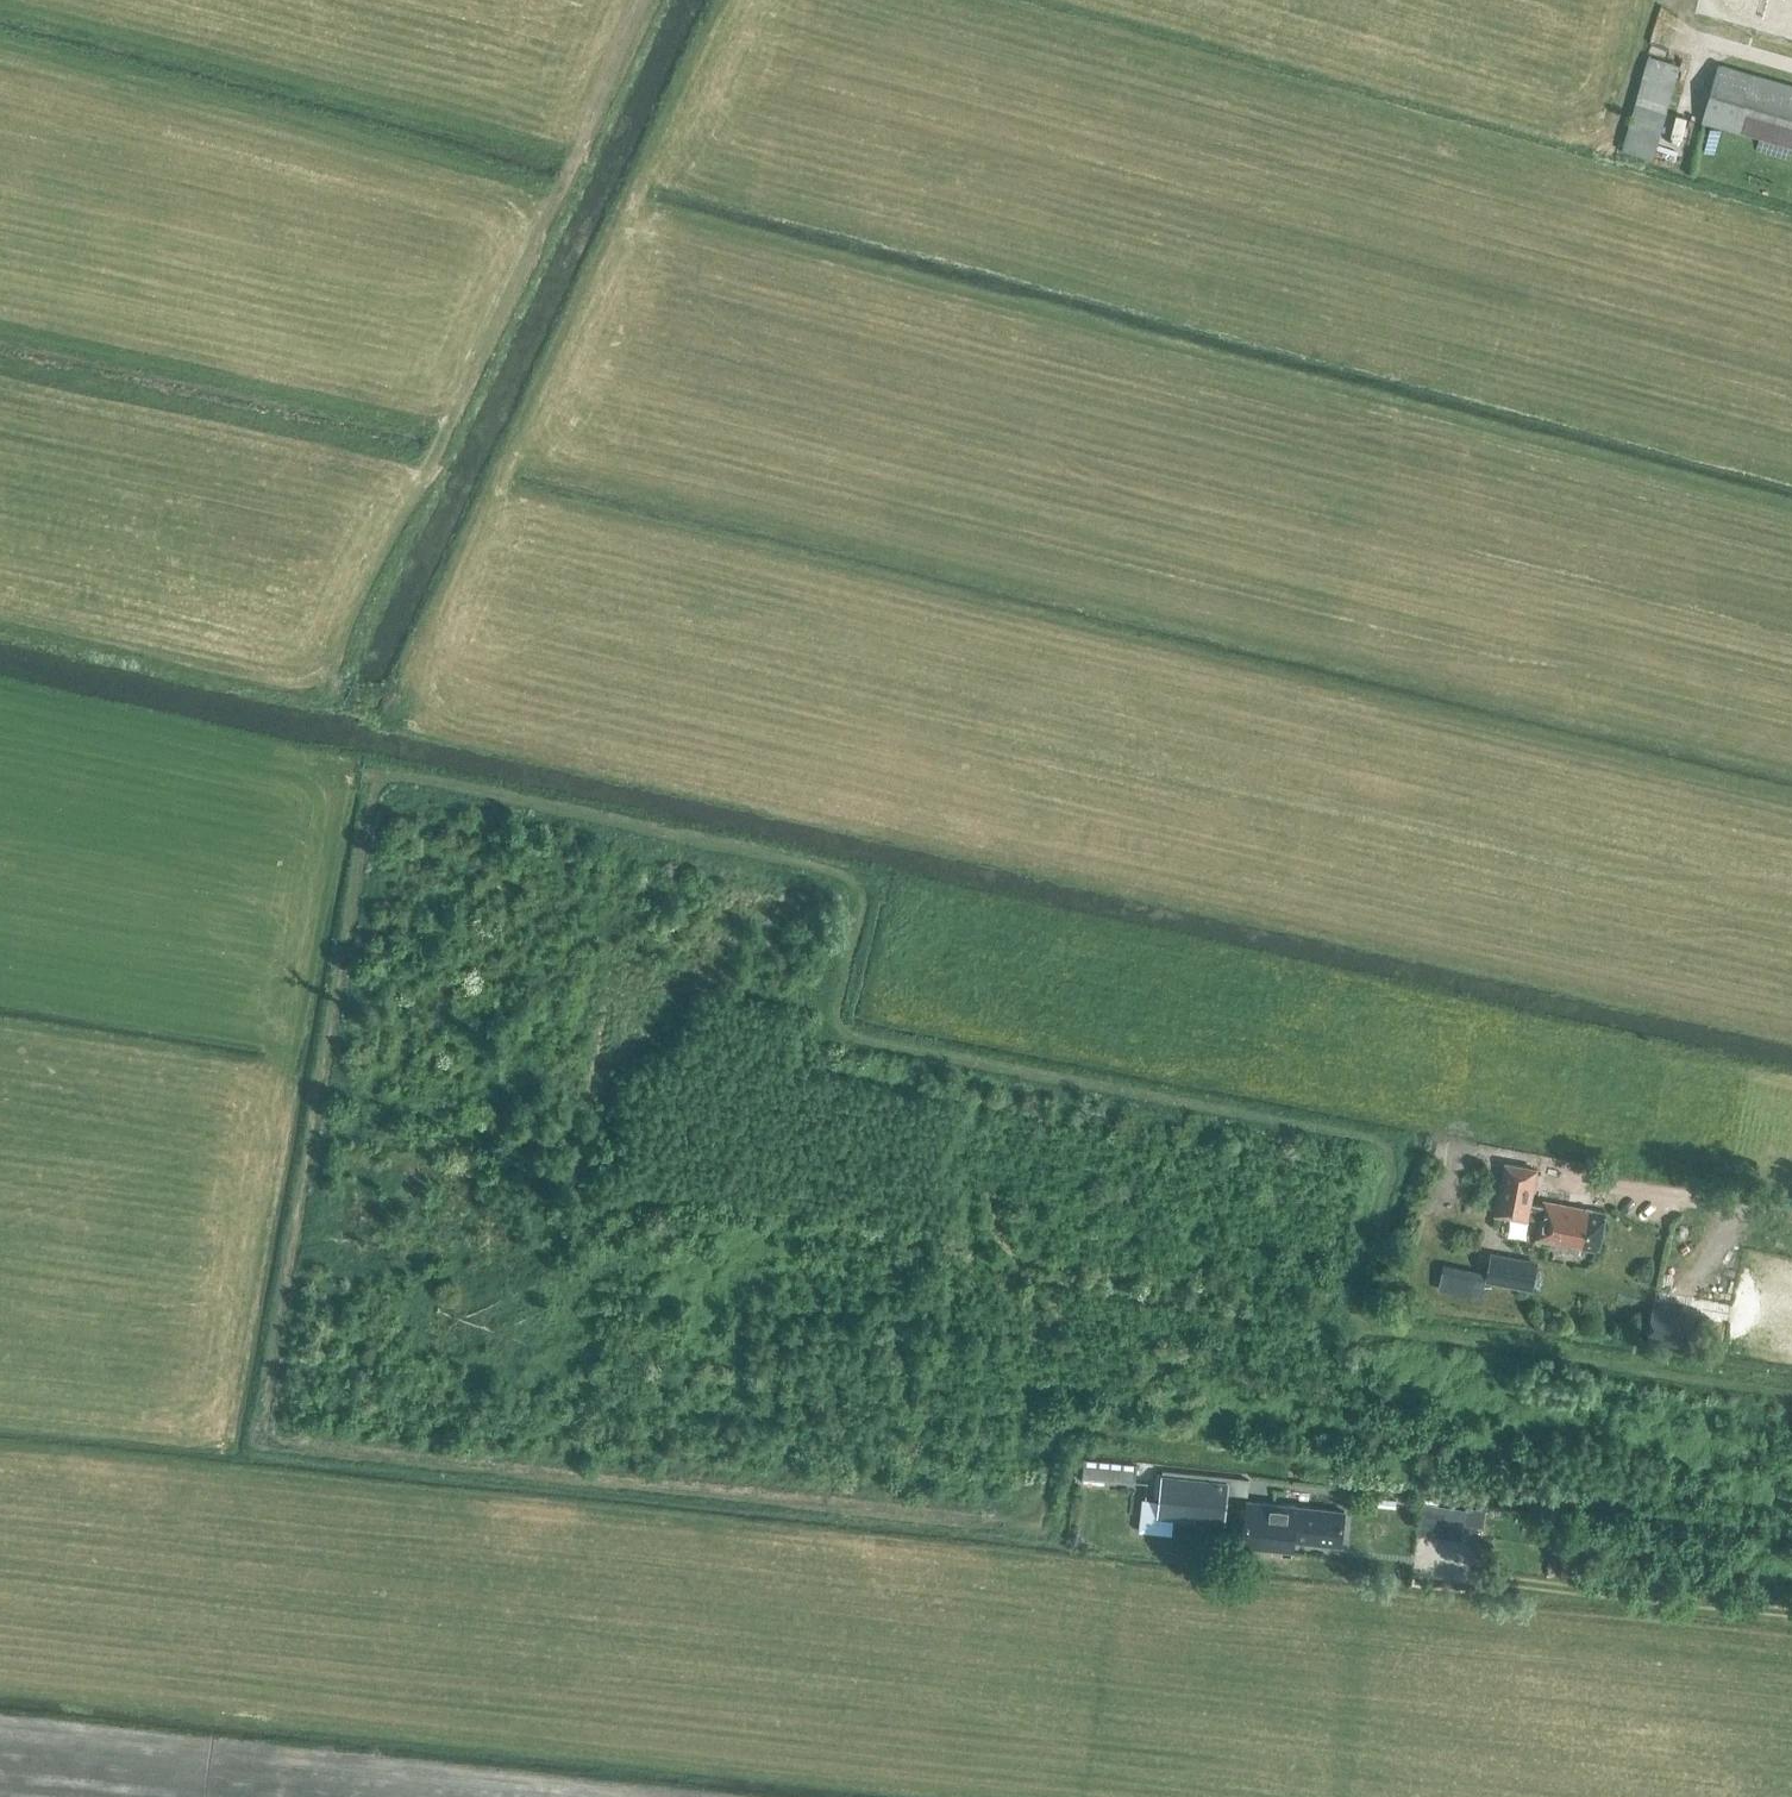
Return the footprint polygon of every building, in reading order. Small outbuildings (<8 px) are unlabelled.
[(1653,158),(1680,64),(1648,55),(1622,149),(1653,158)] [(1791,146),(1791,85),(1718,64),(1702,121),(1791,146)] [(1543,1207),(1531,1204),(1538,1170),(1504,1164),(1494,1217),(1528,1223),(1529,1218),(1540,1220),(1537,1239),(1598,1251),(1605,1213),(1544,1201),(1543,1207)] [(1536,1272),(1538,1263),(1490,1254),(1485,1282),(1532,1291),(1533,1287),(1542,1289),(1545,1274),(1536,1272)] [(1688,1349),(1694,1314),(1652,1307),(1646,1342),(1688,1349)] [(1148,1470),(1107,1465),(1105,1477),(1147,1481),(1148,1470)] [(1225,1523),(1229,1484),(1161,1478),(1158,1517),(1225,1523)] [(1340,1538),(1342,1519),(1315,1516),(1316,1508),(1248,1501),(1243,1541),(1291,1546),(1292,1539),(1332,1543),(1333,1537),(1340,1538)] [(1482,1527),(1485,1509),(1464,1506),(1462,1524),(1482,1527)]
